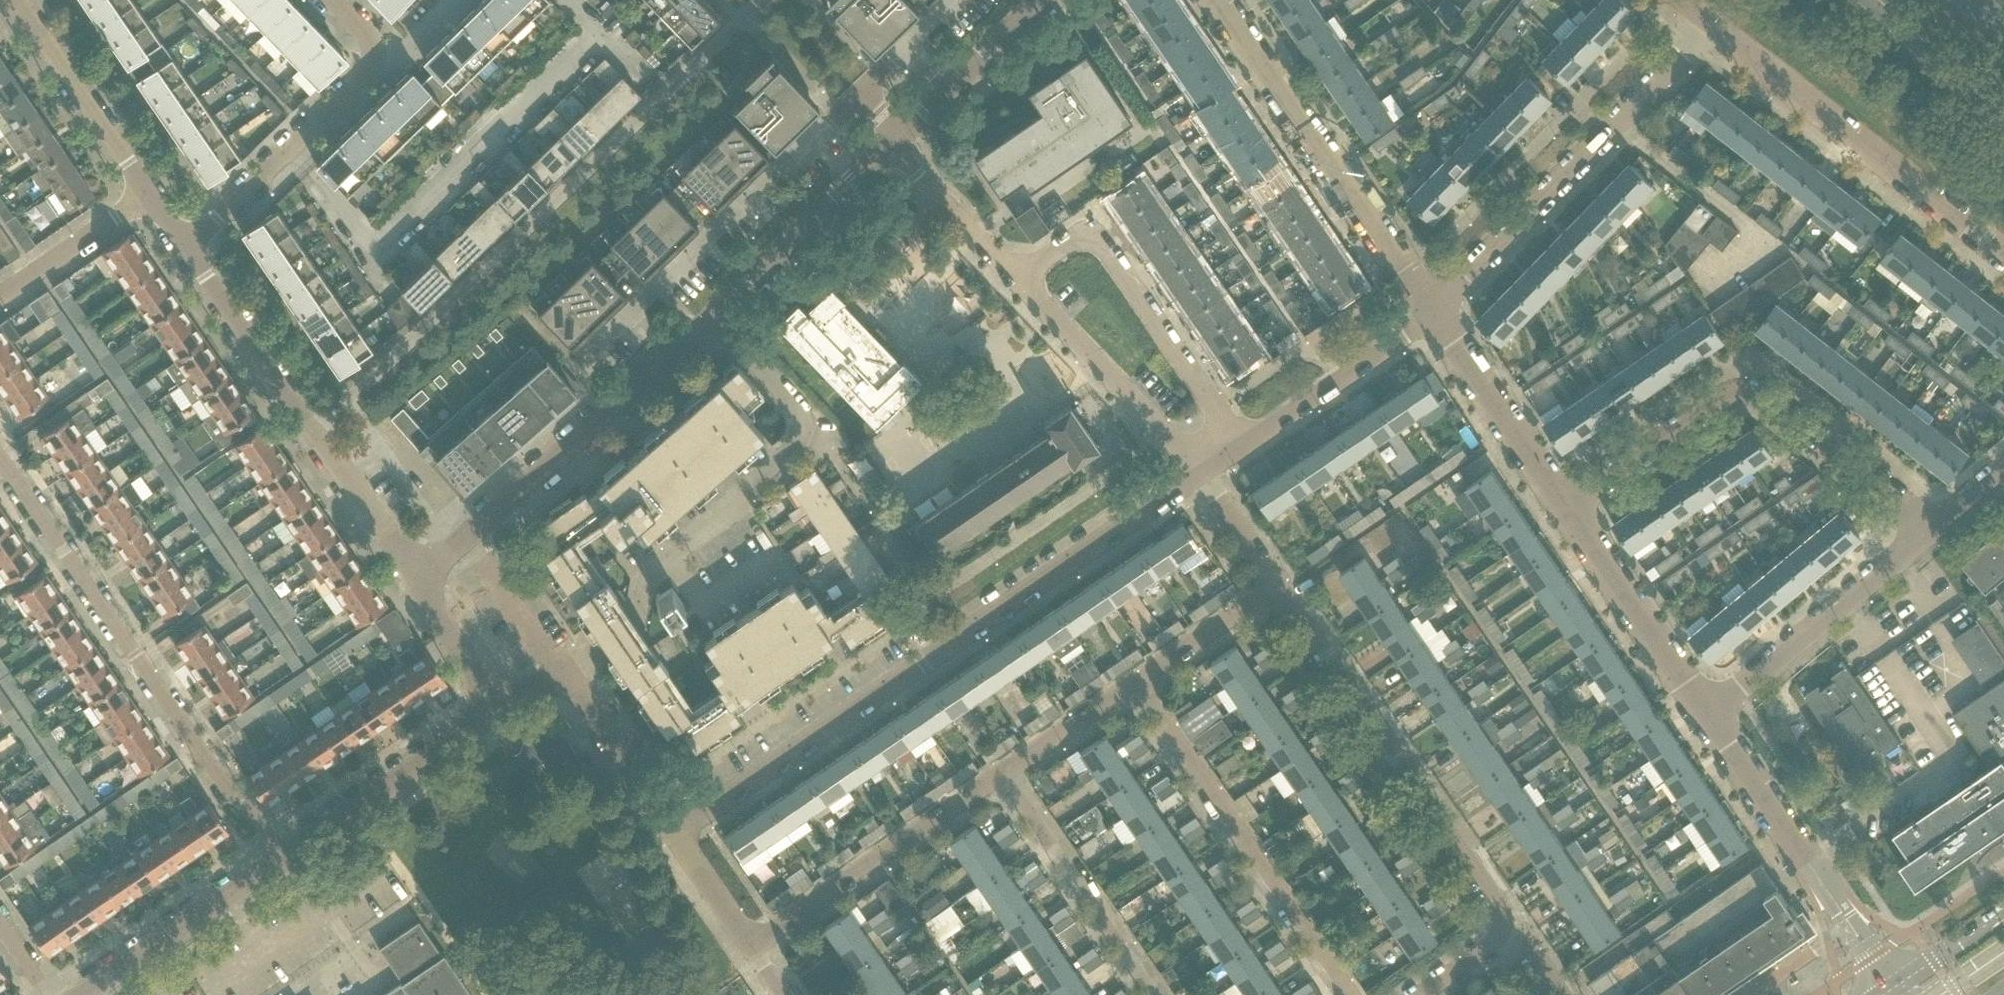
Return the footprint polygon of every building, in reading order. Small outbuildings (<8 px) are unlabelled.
[(134,3),(132,0),(98,0),(87,8),(95,19),(96,18),(100,23),(98,24),(100,27),(134,3)] [(203,6),(197,0),(192,0),(189,3),(197,12),(203,6)] [(249,14),(263,0),(235,0),(249,14)] [(266,32),(294,5),(288,0),(263,0),(249,14),(266,32)] [(407,0),(375,0),(391,16),(407,0)] [(481,8),(510,38),(529,19),(510,0),(483,0),(478,5),(481,8)] [(529,19),(549,0),(510,0),(529,19)] [(660,15),(675,0),(646,0),(660,15)] [(675,31),(705,1),(704,0),(675,0),(660,15),(675,31)] [(916,8),(911,3),(913,0),(833,0),(837,4),(832,9),(872,51),(916,8)] [(1133,9),(1134,10),(1148,0),(1127,0),(1133,9)] [(1147,29),(1179,7),(1178,7),(1177,8),(1172,0),(1148,0),(1134,10),(1147,29)] [(1286,19),(1310,2),(1309,0),(1275,0),(1287,17),(1286,18),(1286,19)] [(1345,2),(1350,10),(1362,2),(1361,0),(1347,0),(1345,2)] [(1435,11),(1450,23),(1461,9),(1449,0),(1444,0),(1435,11)] [(1457,18),(1462,22),(1464,23),(1465,24),(1484,0),(1471,0),(1457,18)] [(1520,2),(1527,9),(1534,0),(1521,0),(1520,2)] [(1597,9),(1618,29),(1619,29),(1618,28),(1633,11),(1635,13),(1635,12),(1623,0),(1607,0),(1598,9),(1597,8),(1597,9)] [(675,31),(691,47),(713,25),(716,22),(716,23),(721,18),(705,1),(675,31)] [(1299,38),(1324,21),(1310,2),(1286,19),(1287,18),(1300,37),(1299,38)] [(1520,2),(1510,13),(1518,20),(1527,9),(1520,2)] [(113,46),(148,22),(134,3),(100,27),(108,38),(109,37),(113,42),(111,43),(113,46)] [(606,18),(615,9),(610,4),(601,13),(606,18)] [(266,32),(283,50),(311,23),(294,5),(266,32)] [(1147,29),(1160,49),(1192,27),(1191,28),(1178,9),(1179,8),(1179,7),(1147,29)] [(460,23),(462,26),(492,56),(510,38),(481,8),(477,12),(474,9),(460,23)] [(1580,26),(1601,47),(1602,46),(1600,45),(1616,29),(1618,30),(1618,29),(1597,9),(1596,9),(1597,10),(1589,18),(1581,26),(1580,26)] [(1581,26),(1589,18),(1581,10),(1573,18),(1580,26),(1581,26)] [(1094,18),(1102,30),(1110,25),(1102,12),(1094,18)] [(1510,13),(1497,31),(1510,43),(1519,32),(1513,27),(1518,20),(1510,13)] [(200,25),(192,16),(186,22),(194,30),(200,25)] [(1324,21),(1299,38),(1300,39),(1301,38),(1314,57),(1313,58),(1338,41),(1347,34),(1334,16),(1325,22),(1324,21)] [(1564,44),(1580,27),(1579,27),(1568,16),(1553,33),(1563,43),(1564,44)] [(166,50),(161,42),(148,22),(113,46),(121,57),(123,57),(126,61),(125,62),(127,66),(144,54),(149,62),(166,50)] [(283,50),(301,68),(328,41),(311,23),(283,50)] [(229,33),(221,24),(215,30),(223,39),(229,33)] [(208,34),(200,25),(194,30),(202,39),(208,34)] [(1395,25),(1384,33),(1389,42),(1401,34),(1395,25)] [(441,41),(444,44),(473,74),(492,56),(462,26),(458,30),(456,27),(441,41)] [(1563,43),(1563,44),(1584,64),(1585,64),(1584,63),(1600,46),(1601,47),(1580,26),(1579,27),(1580,27),(1564,44),(1563,43)] [(1160,49),(1174,69),(1206,47),(1205,46),(1204,47),(1191,28),(1192,28),(1192,27),(1160,49)] [(554,44),(563,35),(557,29),(549,38),(554,44)] [(631,43),(640,35),(634,29),(625,37),(631,43)] [(1115,31),(1106,37),(1115,50),(1123,44),(1115,31)] [(231,48),(237,42),(229,33),(223,39),(231,48)] [(1373,40),(1372,41),(1378,50),(1389,42),(1384,33),(1373,40)] [(540,46),(546,52),(554,44),(549,38),(540,46)] [(301,68),(318,86),(346,59),(328,41),(301,68)] [(1327,78),(1352,61),(1338,41),(1313,58),(1314,59),(1315,58),(1328,77),(1327,78)] [(435,71),(428,78),(448,98),(454,91),(455,92),(473,74),(444,44),(440,48),(437,45),(425,56),(427,58),(424,60),(435,71)] [(652,53),(643,44),(637,50),(646,59),(652,53)] [(1123,44),(1115,50),(1123,62),(1132,56),(1123,44)] [(1584,64),(1563,44),(1563,45),(1547,61),(1546,60),(1545,61),(1567,82),(1568,81),(1567,80),(1583,63),(1584,65),(1584,64)] [(1174,69),(1187,88),(1219,66),(1218,65),(1217,66),(1205,48),(1206,47),(1174,69)] [(1483,49),(1475,59),(1482,67),(1491,56),(1483,49)] [(185,77),(171,57),(166,50),(149,62),(154,69),(137,81),(139,84),(141,83),(144,88),(142,89),(151,101),(185,77)] [(1459,50),(1452,59),(1461,66),(1468,57),(1459,50)] [(1083,51),(1027,90),(1025,92),(1038,111),(971,156),(999,196),(1021,181),(1028,191),(1131,120),(1083,51)] [(773,147),(817,105),(777,63),(772,68),(764,60),(771,54),(770,52),(742,80),(743,81),(751,88),(733,105),(734,107),(726,114),(760,149),(767,141),(773,147)] [(654,67),(660,62),(652,53),(646,59),(654,67)] [(240,66),(231,57),(225,63),(234,72),(240,66)] [(9,72),(0,58),(0,78),(9,72)] [(641,95),(605,58),(593,69),(609,87),(590,106),(609,126),(641,95)] [(1482,67),(1475,59),(1466,71),(1474,78),(1482,67)] [(249,66),(257,75),(263,69),(255,60),(249,66)] [(1340,97),(1341,98),(1365,81),(1352,61),(1327,78),(1327,79),(1329,78),(1342,97),(1340,97)] [(248,75),(240,66),(234,72),(242,80),(248,75)] [(517,80),(526,72),(520,66),(511,74),(517,80)] [(1219,66),(1187,88),(1198,103),(1199,106),(1201,108),(1227,90),(1233,86),(1232,85),(1231,86),(1218,67),(1219,67),(1219,66)] [(1422,66),(1411,73),(1417,81),(1428,73),(1422,66)] [(257,75),(266,83),(272,78),(263,69),(257,75)] [(1142,71),(1133,77),(1141,89),(1150,83),(1142,71)] [(23,92),(9,72),(0,78),(0,108),(23,92)] [(398,88),(394,92),(424,121),(441,104),(448,98),(428,78),(422,84),(411,73),(409,75),(408,73),(396,85),(398,88)] [(1411,73),(1400,81),(1405,89),(1417,81),(1411,73)] [(511,74),(496,89),(502,95),(517,80),(511,74)] [(164,120),(198,96),(185,77),(151,101),(153,103),(154,102),(157,107),(156,108),(164,120)] [(1513,95),(1512,95),(1534,116),(1534,115),(1549,99),(1550,100),(1551,99),(1549,97),(1537,85),(1535,83),(1529,78),(1528,79),(1529,80),(1521,89),(1514,96),(1513,95)] [(1354,117),(1354,118),(1379,101),(1365,81),(1341,98),(1342,98),(1355,117),(1354,117)] [(1150,83),(1141,89),(1150,101),(1159,95),(1150,83)] [(1689,106),(1688,107),(1689,108),(1690,107),(1710,123),(1710,124),(1728,101),(1727,101),(1707,85),(1707,84),(1706,84),(1699,92),(1689,106)] [(1455,85),(1444,93),(1445,95),(1449,102),(1460,93),(1456,87),(1455,85)] [(283,101),(289,96),(281,87),(275,92),(283,101)] [(380,106),(376,110),(405,140),(424,121),(394,92),(392,89),(377,103),(380,106)] [(1196,111),(1209,130),(1241,109),(1240,108),(1239,109),(1227,90),(1201,108),(1196,111)] [(5,135),(37,113),(23,92),(0,108),(0,127),(5,135)] [(275,102),(266,93),(260,99),(269,108),(275,102)] [(1444,93),(1432,102),(1438,110),(1449,102),(1445,95),(1444,93)] [(1390,94),(1379,101),(1393,122),(1404,114),(1390,94)] [(1496,112),(1496,113),(1517,134),(1518,133),(1517,132),(1533,116),(1534,117),(1534,116),(1512,95),(1512,96),(1513,97),(1497,113),(1496,112)] [(178,140),(212,117),(198,96),(164,120),(166,122),(167,121),(170,126),(169,127),(178,140)] [(1379,101),(1354,118),(1355,118),(1356,118),(1369,136),(1368,137),(1369,139),(1393,122),(1379,101)] [(1731,141),(1732,141),(1750,118),(1750,117),(1749,119),(1728,102),(1729,101),(1728,101),(1710,124),(1711,125),(1712,123),(1732,139),(1731,141)] [(283,111),(275,102),(269,108),(277,117),(283,111)] [(1438,110),(1432,102),(1424,108),(1430,116),(1438,110)] [(1472,102),(1462,112),(1473,122),(1482,113),(1472,102)] [(576,158),(580,154),(582,156),(593,145),(591,143),(598,136),(600,138),(601,138),(599,136),(609,126),(590,106),(570,125),(553,108),(540,120),(549,129),(557,137),(576,158)] [(361,124),(357,128),(386,158),(405,140),(376,110),(373,107),(358,121),(361,124)] [(473,123),(481,115),(476,109),(467,117),(473,123)] [(1209,130),(1222,150),(1254,128),(1254,127),(1253,128),(1240,110),(1241,109),(1209,130)] [(18,154),(28,148),(51,132),(37,113),(5,135),(18,154)] [(760,149),(726,114),(725,113),(707,130),(750,174),(756,168),(755,167),(765,157),(768,159),(769,159),(760,149)] [(1164,113),(1155,120),(1163,132),(1172,125),(1164,113)] [(1479,130),(1500,151),(1501,151),(1500,150),(1516,133),(1517,134),(1496,113),(1495,113),(1496,114),(1480,131),(1479,130)] [(1177,114),(1170,118),(1174,124),(1181,119),(1177,114)] [(1415,114),(1403,122),(1404,123),(1409,130),(1421,121),(1415,114)] [(212,117),(178,140),(180,143),(181,142),(185,147),(183,148),(192,161),(226,137),(212,117)] [(458,126),(464,132),(473,123),(467,117),(458,126)] [(1753,158),(1772,135),(1771,134),(1770,135),(1750,119),(1750,118),(1732,141),(1733,140),(1754,156),(1753,158)] [(540,120),(533,127),(542,135),(549,129),(540,120)] [(342,142),(338,146),(367,176),(386,158),(357,128),(354,125),(340,139),(342,142)] [(1172,125),(1163,132),(1171,144),(1172,143),(1181,137),(1172,125)] [(1473,125),(1456,142),(1484,169),(1484,168),(1483,167),(1499,151),(1500,152),(1500,151),(1479,130),(1473,125)] [(1222,150),(1236,169),(1267,148),(1267,147),(1266,148),(1253,129),(1254,128),(1222,150)] [(1396,128),(1383,137),(1389,145),(1401,136),(1396,128)] [(750,174),(707,130),(690,147),(730,189),(736,183),(737,184),(748,174),(750,177),(751,176),(750,174)] [(28,148),(42,168),(65,153),(51,132),(28,148)] [(1774,174),(1775,175),(1776,174),(1793,152),(1793,151),(1792,152),(1771,136),(1772,135),(1753,158),(1754,158),(1755,157),(1775,173),(1774,174)] [(207,182),(238,160),(241,158),(226,137),(192,161),(194,163),(195,162),(199,167),(197,168),(207,182)] [(557,137),(527,166),(546,187),(556,177),(558,178),(568,169),(566,167),(570,163),(572,165),(573,164),(571,162),(576,158),(557,137)] [(1389,145),(1383,137),(1372,144),(1378,153),(1389,145)] [(1446,165),(1445,165),(1466,186),(1467,186),(1466,185),(1466,184),(1482,168),(1483,169),(1484,169),(1456,142),(1453,139),(1445,148),(1454,158),(1447,166),(1446,165)] [(317,165),(347,196),(367,176),(338,146),(335,143),(321,157),(324,160),(320,164),(318,163),(317,165)] [(1669,154),(1680,162),(1687,154),(1676,146),(1669,154)] [(690,147),(671,165),(683,178),(674,186),(693,205),(702,197),(715,211),(716,210),(714,207),(724,197),(725,198),(731,192),(733,194),(734,193),(730,189),(690,147)] [(1236,169),(1249,189),(1281,167),(1280,166),(1279,167),(1267,149),(1268,148),(1267,148),(1236,169)] [(527,166),(510,149),(502,157),(518,174),(495,197),(514,217),(517,215),(519,217),(530,206),(528,204),(546,187),(527,166)] [(428,166),(437,158),(431,152),(422,160),(428,166)] [(1796,191),(1796,192),(1814,169),(1814,168),(1813,169),(1793,153),(1794,152),(1793,152),(1776,174),(1797,190),(1796,191)] [(65,153),(42,168),(55,188),(78,172),(65,153)] [(1191,153),(1182,159),(1191,171),(1200,165),(1191,153)] [(1687,154),(1680,162),(1692,171),(1698,163),(1687,154)] [(414,169),(419,175),(428,166),(422,160),(414,169)] [(1177,162),(1169,167),(1177,180),(1186,174),(1177,162)] [(1200,165),(1191,171),(1199,183),(1208,177),(1200,165)] [(1429,182),(1428,183),(1449,203),(1449,204),(1450,203),(1449,202),(1465,185),(1466,186),(1445,165),(1445,166),(1446,167),(1430,183),(1429,182)] [(1615,182),(1614,183),(1636,203),(1635,202),(1651,185),(1652,187),(1653,186),(1631,165),(1630,166),(1631,167),(1616,183),(1615,182)] [(1249,189),(1262,208),(1294,186),(1293,186),(1280,168),(1281,167),(1249,189)] [(1817,208),(1818,208),(1836,185),(1835,186),(1815,170),(1815,169),(1814,169),(1796,192),(1797,192),(1798,191),(1818,207),(1817,208)] [(55,188),(45,195),(59,215),(92,193),(78,172),(55,188)] [(1122,217),(1123,218),(1154,196),(1140,176),(1109,197),(1110,199),(1111,198),(1124,216),(1122,217)] [(1718,179),(1712,187),(1723,195),(1730,188),(1718,179)] [(482,248),(491,240),(493,242),(503,232),(502,230),(509,222),(511,224),(512,223),(510,221),(514,217),(495,197),(479,180),(469,189),(486,206),(463,228),(482,248)] [(1190,181),(1182,187),(1191,200),(1199,194),(1190,181)] [(674,186),(666,194),(653,182),(636,199),(676,241),(682,235),(683,236),(694,226),(697,228),(698,227),(684,214),(693,205),(674,186)] [(1598,200),(1597,200),(1618,221),(1619,220),(1618,219),(1634,203),(1635,204),(1636,203),(1614,183),(1615,184),(1599,201),(1598,200)] [(1449,203),(1429,184),(1413,200),(1412,200),(1411,201),(1433,221),(1433,220),(1432,219),(1449,203)] [(1818,208),(1811,217),(1832,235),(1839,225),(1858,202),(1857,202),(1857,203),(1836,186),(1837,185),(1836,185),(1818,208)] [(1262,208),(1276,228),(1307,206),(1307,205),(1306,206),(1293,187),(1294,187),(1294,186),(1262,208)] [(391,203),(399,194),(394,188),(385,197),(391,203)] [(1730,188),(1723,195),(1735,204),(1741,196),(1730,188)] [(1218,192),(1209,198),(1217,210),(1226,204),(1218,192)] [(1199,194),(1191,200),(1198,211),(1207,205),(1199,194)] [(1136,237),(1167,216),(1154,196),(1123,218),(1124,217),(1137,236),(1136,237)] [(4,222),(13,216),(9,210),(0,197),(0,216),(4,222)] [(376,205),(382,211),(391,203),(385,197),(376,205)] [(617,217),(658,259),(662,262),(661,260),(667,254),(666,253),(676,243),(679,246),(680,245),(676,241),(636,199),(617,217)] [(1581,217),(1580,217),(1602,238),(1602,237),(1601,236),(1617,220),(1618,221),(1597,200),(1598,201),(1582,218),(1581,217)] [(319,211),(312,201),(305,206),(312,216),(319,211)] [(1700,202),(1685,221),(1698,231),(1713,212),(1700,202)] [(1858,202),(1839,225),(1840,226),(1841,225),(1861,241),(1861,242),(1862,242),(1880,219),(1879,218),(1878,219),(1857,203),(1858,202)] [(1226,204),(1217,210),(1225,222),(1234,216),(1226,204)] [(1050,230),(1032,205),(1014,217),(1031,242),(1050,230)] [(1276,228),(1289,247),(1321,225),(1320,225),(1319,225),(1307,207),(1308,206),(1307,206),(1276,228)] [(290,230),(277,211),(243,234),(245,238),(246,237),(250,241),(248,242),(257,254),(290,230)] [(1756,221),(1766,230),(1773,222),(1762,213),(1756,221)] [(4,222),(25,253),(36,245),(15,215),(13,216),(4,222)] [(1149,256),(1150,256),(1181,235),(1167,216),(1136,237),(1137,238),(1138,237),(1151,255),(1149,256)] [(1738,232),(1717,216),(1710,225),(1730,241),(1738,232)] [(617,217),(599,234),(612,247),(603,255),(622,274),(630,266),(644,280),(645,279),(642,276),(653,265),(652,264),(658,259),(617,217)] [(1564,234),(1564,235),(1585,255),(1584,254),(1600,237),(1601,238),(1602,238),(1580,217),(1580,218),(1581,219),(1565,235),(1564,234)] [(1217,220),(1209,226),(1217,239),(1226,233),(1217,220)] [(1685,221),(1678,229),(1704,249),(1711,242),(1702,235),(1698,231),(1685,221)] [(333,232),(326,222),(319,226),(326,236),(333,232)] [(1773,222),(1766,230),(1778,239),(1784,231),(1773,222)] [(1289,247),(1302,266),(1334,245),(1333,244),(1333,245),(1320,226),(1321,226),(1321,225),(1289,247)] [(1730,241),(1710,225),(1702,235),(1711,242),(1723,251),(1730,241)] [(10,264),(20,256),(0,227),(0,249),(10,264)] [(451,279),(482,248),(463,228),(432,258),(451,279)] [(1678,229),(1672,238),(1697,257),(1704,249),(1678,229)] [(305,251),(290,230),(257,254),(258,257),(260,256),(263,260),(262,261),(270,275),(305,251)] [(1244,231),(1235,237),(1243,249),(1252,243),(1244,231)] [(340,242),(333,232),(326,236),(333,246),(340,242)] [(1226,233),(1217,239),(1225,250),(1234,244),(1226,233)] [(103,253),(115,271),(144,252),(131,234),(103,253)] [(1162,275),(1163,276),(1194,255),(1181,235),(1150,256),(1150,257),(1151,256),(1164,274),(1162,275)] [(1547,251),(1547,252),(1568,272),(1567,271),(1583,255),(1584,256),(1585,255),(1564,235),(1563,235),(1564,236),(1548,252),(1547,251)] [(1882,259),(1876,266),(1898,283),(1903,276),(1922,252),(1921,253),(1900,237),(1901,236),(1900,235),(1888,251),(1882,259)] [(1697,257),(1672,238),(1666,246),(1684,273),(1697,257)] [(419,309),(431,298),(433,300),(442,291),(440,289),(445,285),(447,287),(447,286),(445,284),(451,279),(432,258),(416,240),(403,252),(420,269),(400,289),(403,293),(419,309)] [(1252,243),(1243,249),(1252,261),(1261,255),(1252,243)] [(1318,283),(1318,284),(1347,264),(1347,263),(1346,264),(1333,246),(1334,245),(1302,266),(1315,285),(1318,283)] [(1805,246),(1798,254),(1810,263),(1816,255),(1805,246)] [(319,271),(305,251),(270,275),(272,277),(274,276),(277,281),(275,282),(284,295),(319,271)] [(603,255),(595,263),(582,251),(564,268),(607,312),(614,306),(612,305),(623,295),(626,297),(613,282),(622,274),(603,255)] [(115,271),(128,289),(156,270),(144,252),(115,271)] [(1530,269),(1550,289),(1551,290),(1551,289),(1550,288),(1566,272),(1568,273),(1568,272),(1547,252),(1546,252),(1547,253),(1531,270),(1530,269)] [(1922,252),(1903,276),(1904,277),(1905,275),(1926,292),(1944,269),(1943,269),(1942,270),(1922,254),(1923,253),(1922,252)] [(1176,295),(1207,274),(1194,255),(1163,276),(1164,276),(1177,294),(1176,295)] [(1816,255),(1810,263),(1821,272),(1827,264),(1816,255)] [(1791,256),(1781,263),(1796,284),(1806,277),(1791,256)] [(1244,259),(1235,265),(1243,277),(1252,271),(1244,259)] [(361,273),(354,263),(347,267),(354,277),(361,273)] [(1781,263),(1771,270),(1785,291),(1796,284),(1781,263)] [(1318,283),(1315,285),(1329,306),(1331,305),(1361,284),(1360,283),(1359,284),(1347,265),(1348,265),(1347,264),(1318,284),(1318,283)] [(564,268),(547,285),(587,327),(593,321),(594,322),(605,312),(608,314),(609,314),(607,312),(564,268)] [(1271,269),(1262,276),(1270,288),(1279,282),(1271,269)] [(1513,287),(1533,307),(1550,289),(1530,269),(1529,270),(1530,271),(1514,288),(1513,287)] [(1926,292),(1920,300),(1935,312),(1941,304),(1947,308),(1946,309),(1947,310),(1965,286),(1964,287),(1943,271),(1944,270),(1944,269),(1926,292)] [(128,289),(140,307),(168,288),(156,270),(128,289)] [(1771,270),(1761,277),(1775,298),(1785,291),(1771,270)] [(333,292),(319,271),(284,295),(286,298),(288,297),(291,302),(289,303),(298,316),(333,292)] [(1252,271),(1243,277),(1252,289),(1260,283),(1252,271)] [(367,283),(361,273),(354,277),(361,287),(367,283)] [(1189,314),(1189,315),(1221,293),(1207,274),(1176,295),(1177,296),(1178,295),(1190,313),(1189,314)] [(1665,275),(1655,282),(1661,291),(1671,284),(1670,282),(1665,275)] [(1807,283),(1818,291),(1824,283),(1814,275),(1807,283)] [(1761,277),(1751,284),(1765,305),(1775,298),(1761,277)] [(62,281),(53,287),(61,299),(70,293),(62,281)] [(1279,282),(1270,288),(1278,300),(1287,294),(1279,282)] [(1655,282),(1642,291),(1648,299),(1661,291),(1655,282)] [(1824,283),(1818,291),(1830,300),(1836,292),(1824,283)] [(1751,284),(1741,291),(1755,312),(1765,305),(1751,284)] [(547,285),(528,303),(572,349),(573,348),(571,345),(581,335),(582,336),(589,330),(590,331),(591,331),(587,327),(547,285)] [(1965,286),(1947,310),(1948,309),(1969,325),(1968,326),(1968,327),(1987,303),(1986,303),(1986,304),(1965,288),(1966,287),(1965,286)] [(1497,304),(1496,304),(1516,324),(1533,307),(1513,287),(1513,288),(1513,289),(1498,305),(1497,304)] [(140,307),(152,325),(180,306),(168,288),(140,307)] [(879,343),(884,338),(876,329),(870,334),(842,304),(844,302),(830,288),(805,312),(797,304),(775,324),(776,325),(777,325),(875,426),(874,426),(875,427),(922,382),(902,361),(899,363),(879,343)] [(1675,288),(1663,296),(1669,304),(1680,296),(1675,288)] [(48,291),(28,304),(37,317),(41,323),(51,316),(60,310),(61,310),(56,303),(56,302),(48,291)] [(1741,291),(1731,298),(1745,319),(1755,312),(1741,291)] [(347,312),(333,292),(298,316),(300,318),(302,317),(305,322),(303,323),(312,336),(347,312)] [(403,293),(394,301),(410,318),(419,309),(403,293)] [(1202,334),(1203,334),(1234,313),(1221,293),(1189,315),(1190,315),(1191,314),(1204,333),(1202,334)] [(1669,304),(1663,296),(1651,304),(1656,312),(1669,304)] [(1863,305),(1874,314),(1881,305),(1870,297),(1863,305)] [(1731,298),(1721,305),(1735,326),(1745,319),(1731,298)] [(1263,305),(1271,316),(1279,311),(1271,299),(1263,305)] [(394,301),(385,310),(399,329),(410,318),(394,301)] [(1284,307),(1298,328),(1307,322),(1292,301),(1284,307)] [(1626,302),(1614,311),(1619,318),(1631,310),(1626,302)] [(1968,327),(1969,327),(1970,326),(1991,342),(1990,343),(1990,344),(2003,326),(2003,318),(1987,305),(1987,304),(1987,303),(1968,327)] [(1516,324),(1496,304),(1496,305),(1497,306),(1481,322),(1480,321),(1479,322),(1501,343),(1502,342),(1500,341),(1516,324)] [(1846,312),(1856,321),(1863,312),(1852,304),(1846,312)] [(78,305),(69,311),(77,323),(86,317),(78,305)] [(1735,326),(1721,305),(1711,312),(1725,332),(1735,326)] [(1776,344),(1777,344),(1795,320),(1793,321),(1776,308),(1777,306),(1775,305),(1757,329),(1758,330),(1759,328),(1777,342),(1776,344)] [(1881,305),(1874,314),(1886,323),(1892,314),(1881,305)] [(152,325),(164,343),(193,324),(180,306),(152,325)] [(1279,311),(1271,316),(1285,337),(1293,331),(1279,311)] [(1599,312),(1590,318),(1599,332),(1619,318),(1614,311),(1603,318),(1599,312)] [(312,336),(313,337),(315,336),(318,341),(317,342),(326,355),(360,331),(347,312),(312,336)] [(1863,312),(1856,321),(1868,330),(1875,322),(1863,312)] [(1216,353),(1216,354),(1245,334),(1247,332),(1234,313),(1203,334),(1203,335),(1204,334),(1217,352),(1216,353)] [(63,314),(54,320),(64,334),(72,328),(63,314)] [(1686,328),(1685,329),(1702,353),(1703,353),(1702,351),(1721,338),(1721,340),(1722,339),(1705,314),(1705,315),(1706,317),(1687,329),(1686,328)] [(1635,315),(1623,323),(1629,331),(1640,323),(1635,315)] [(86,317),(77,323),(86,337),(95,331),(86,317)] [(11,344),(21,337),(8,318),(0,324),(0,351),(11,344)] [(1796,358),(1796,359),(1814,335),(1813,336),(1795,322),(1796,321),(1795,320),(1777,344),(1778,343),(1796,357),(1796,358)] [(1629,331),(1623,323),(1611,332),(1616,340),(1629,331)] [(164,343),(176,361),(205,342),(193,324),(164,343)] [(1990,344),(1991,344),(1992,343),(2003,352),(2003,326),(1990,344)] [(491,335),(496,341),(502,336),(503,336),(495,327),(489,333),(491,335)] [(72,328),(64,334),(72,346),(80,340),(72,328)] [(1666,342),(1665,342),(1682,367),(1683,367),(1682,365),(1701,352),(1702,353),(1685,329),(1685,330),(1667,343),(1666,342)] [(1585,330),(1574,337),(1579,344),(1590,337),(1585,330)] [(1906,339),(1917,347),(1924,339),(1913,330),(1906,339)] [(326,355),(326,356),(328,355),(331,360),(330,361),(338,374),(373,350),(360,331),(326,355)] [(988,384),(1032,357),(1024,344),(1014,350),(1002,331),(968,352),(988,384)] [(1245,334),(1216,354),(1218,353),(1230,372),(1229,373),(1230,374),(1258,354),(1260,353),(1261,352),(1247,332),(1245,334)] [(1884,342),(1894,350),(1901,342),(1890,334),(1884,342)] [(1814,373),(1815,374),(1832,351),(1834,350),(1833,349),(1832,351),(1814,337),(1815,336),(1814,335),(1796,359),(1797,359),(1798,358),(1815,372),(1814,373)] [(1574,337),(1563,345),(1568,352),(1579,344),(1574,337)] [(1924,339),(1917,347),(1929,356),(1935,348),(1924,339)] [(102,340),(93,347),(101,359),(110,353),(102,340)] [(176,361),(189,379),(217,359),(205,342),(176,361)] [(1646,356),(1645,356),(1662,380),(1663,380),(1662,379),(1681,366),(1682,367),(1665,342),(1665,343),(1665,344),(1647,357),(1646,356)] [(1901,342),(1894,350),(1906,359),(1913,351),(1901,342)] [(130,343),(114,354),(120,362),(135,351),(130,343)] [(472,351),(478,357),(484,352),(484,351),(477,343),(470,349),(472,351)] [(1595,343),(1583,351),(1589,358),(1600,351),(1595,343)] [(1832,351),(1815,374),(1816,374),(1817,373),(1835,387),(1834,388),(1852,366),(1853,365),(1858,358),(1839,343),(1834,350),(1832,351)] [(23,362),(11,344),(0,351),(0,378),(23,362)] [(464,490),(575,393),(546,359),(545,361),(532,346),(428,437),(424,440),(426,442),(418,450),(431,466),(438,460),(464,490)] [(1589,358),(1583,351),(1571,359),(1576,367),(1589,358)] [(88,352),(79,358),(87,370),(96,364),(88,352)] [(110,353),(101,359),(110,373),(119,366),(110,353)] [(1545,356),(1534,364),(1540,373),(1551,365),(1545,356)] [(1626,369),(1625,370),(1642,394),(1643,394),(1642,393),(1661,379),(1662,381),(1662,380),(1645,356),(1645,358),(1627,370),(1626,369)] [(465,367),(466,367),(458,358),(452,364),(453,366),(459,372),(465,367)] [(189,379),(169,392),(181,410),(191,404),(229,377),(217,359),(189,379)] [(7,399),(35,380),(23,362),(0,378),(0,388),(7,399)] [(1922,372),(1933,380),(1939,372),(1929,363),(1922,372)] [(1522,372),(1528,381),(1540,373),(1534,364),(1522,372)] [(1950,373),(1960,381),(1967,373),(1956,364),(1950,373)] [(545,533),(537,538),(548,554),(544,556),(545,558),(570,540),(593,525),(601,519),(605,524),(604,525),(618,541),(631,529),(641,540),(644,538),(655,528),(762,435),(762,434),(743,412),(753,403),(747,396),(757,388),(737,365),(597,487),(592,480),(590,481),(580,488),(584,494),(540,524),(545,533)] [(1853,403),(1870,381),(1852,366),(1853,365),(1852,366),(1834,388),(1835,389),(1836,388),(1854,401),(1853,403)] [(1555,370),(1543,378),(1548,386),(1560,378),(1555,370)] [(1606,383),(1605,383),(1622,408),(1623,408),(1622,406),(1641,393),(1642,395),(1642,394),(1625,370),(1626,371),(1607,384),(1606,383)] [(1933,380),(1927,387),(1930,390),(1932,392),(1938,384),(1945,389),(1951,381),(1939,372),(1933,380)] [(1967,373),(1960,381),(1972,390),(1979,382),(1967,373)] [(434,381),(441,388),(447,382),(440,374),(433,379),(434,381)] [(126,376),(117,383),(126,395),(135,389),(126,376)] [(229,377),(191,404),(203,422),(213,415),(241,395),(229,377)] [(1423,377),(1402,392),(1421,419),(1442,405),(1423,377)] [(1548,386),(1543,378),(1531,386),(1536,394),(1548,386)] [(106,379),(87,392),(93,402),(104,394),(113,388),(106,379)] [(1872,418),(1891,394),(1890,394),(1889,395),(1871,381),(1872,380),(1872,379),(1870,381),(1853,403),(1854,403),(1855,402),(1873,416),(1872,418)] [(35,380),(7,399),(19,417),(36,406),(48,398),(35,380)] [(1586,397),(1585,397),(1602,422),(1603,421),(1602,420),(1621,407),(1622,408),(1605,383),(1605,384),(1606,385),(1587,398),(1586,397)] [(135,389),(126,395),(134,408),(143,402),(135,389)] [(422,403),(428,398),(429,397),(421,389),(415,394),(416,395),(422,403)] [(1402,392),(1380,407),(1398,435),(1421,419),(1402,392)] [(1960,401),(1971,409),(1977,401),(1966,393),(1960,401)] [(422,403),(416,395),(415,394),(408,400),(409,401),(416,408),(422,403)] [(1891,432),(1891,433),(1910,409),(1909,409),(1908,410),(1890,396),(1891,395),(1891,394),(1872,418),(1873,419),(1874,417),(1892,431),(1891,432)] [(241,395),(213,415),(226,433),(254,414),(241,395)] [(1566,410),(1565,411),(1582,435),(1583,435),(1582,434),(1601,420),(1602,422),(1585,397),(1586,399),(1567,412),(1566,410)] [(2003,415),(2003,402),(1999,398),(1993,407),(2003,415)] [(1977,401),(1971,409),(1983,419),(1989,410),(1977,401)] [(1442,405),(1421,419),(1425,426),(1426,427),(1452,410),(1446,402),(1442,405)] [(1047,434),(919,521),(902,532),(924,564),(1070,464),(1072,466),(1098,448),(1069,405),(1042,423),(1047,430),(1045,431),(1047,434)] [(125,406),(117,412),(129,430),(138,424),(125,406)] [(1380,407),(1358,421),(1377,449),(1398,435),(1380,407)] [(408,414),(402,408),(391,418),(396,424),(408,414)] [(1458,408),(1450,414),(1456,423),(1464,417),(1458,408)] [(1910,447),(1910,448),(1929,424),(1928,423),(1927,425),(1909,411),(1910,409),(1891,433),(1892,433),(1893,432),(1911,446),(1910,447)] [(1582,435),(1565,411),(1564,411),(1565,412),(1547,425),(1546,424),(1545,425),(1562,450),(1563,449),(1562,447),(1581,434),(1582,436),(1582,435)] [(59,425),(42,436),(55,454),(83,435),(94,427),(86,415),(81,414),(79,415),(77,412),(70,417),(59,425)] [(150,412),(141,418),(150,431),(159,425),(150,412)] [(414,420),(413,420),(408,414),(396,424),(401,430),(402,431),(414,420)] [(1425,426),(1421,419),(1398,435),(1403,441),(1425,426)] [(419,426),(417,424),(414,420),(402,431),(406,435),(407,437),(419,426)] [(1358,421),(1338,435),(1357,463),(1377,449),(1358,421)] [(138,424),(129,430),(138,443),(147,437),(138,424)] [(1929,462),(1948,438),(1947,438),(1946,439),(1928,426),(1930,424),(1929,424),(1910,448),(1911,448),(1912,447),(1930,461),(1929,462)] [(159,425),(150,431),(159,445),(168,439),(159,425)] [(235,446),(247,464),(276,445),(263,426),(235,446)] [(425,433),(419,426),(407,437),(413,443),(425,433)] [(83,435),(55,454),(67,472),(95,453),(106,445),(94,427),(83,435)] [(1735,442),(1734,443),(1751,467),(1752,467),(1751,466),(1769,453),(1770,454),(1771,453),(1755,429),(1754,429),(1755,430),(1736,443),(1735,442)] [(428,437),(425,433),(413,443),(418,450),(426,442),(424,440),(428,437)] [(1338,435),(1317,450),(1336,477),(1357,463),(1338,435)] [(1403,441),(1398,435),(1377,449),(1384,458),(1405,444),(1403,441)] [(1948,438),(1929,462),(1930,463),(1931,461),(1949,476),(1948,477),(1949,478),(1968,454),(1967,453),(1966,454),(1947,440),(1948,439),(1948,438)] [(172,443),(162,449),(179,474),(188,467),(172,443)] [(1715,456),(1714,456),(1731,481),(1732,481),(1731,479),(1750,466),(1751,468),(1751,467),(1734,443),(1734,444),(1716,457),(1715,456)] [(247,464),(259,482),(288,463),(276,445),(247,464)] [(153,446),(144,452),(153,466),(162,460),(153,446)] [(1317,450),(1296,464),(1315,491),(1336,477),(1317,450)] [(1463,450),(1448,460),(1453,467),(1468,456),(1463,450)] [(67,472),(79,490),(107,471),(95,453),(67,472)] [(1695,470),(1694,470),(1711,495),(1712,494),(1711,493),(1730,480),(1730,481),(1731,481),(1714,456),(1714,457),(1715,458),(1696,471),(1695,470)] [(162,460),(153,466),(163,479),(171,473),(162,460)] [(1448,460),(1432,471),(1437,478),(1453,467),(1448,460)] [(259,482),(272,500),(300,481),(288,463),(259,482)] [(1296,464),(1275,478),(1293,506),(1315,491),(1296,464)] [(788,513),(791,518),(843,482),(840,477),(826,487),(814,469),(789,486),(801,504),(788,513)] [(1675,483),(1675,484),(1692,508),(1691,507),(1710,494),(1710,495),(1711,495),(1694,470),(1694,471),(1695,472),(1676,484),(1675,483)] [(79,490),(91,508),(120,489),(107,471),(79,490)] [(1467,488),(1481,509),(1506,492),(1492,471),(1467,488)] [(1819,473),(1796,489),(1801,498),(1804,502),(1828,485),(1819,473)] [(194,475),(184,481),(193,494),(202,487),(194,475)] [(1774,484),(1780,493),(1792,484),(1786,476),(1774,484)] [(1293,506),(1275,478),(1255,492),(1273,520),(1293,506)] [(1420,479),(1405,489),(1409,496),(1425,486),(1420,479)] [(272,500),(284,518),(312,498),(300,481),(272,500)] [(91,508),(104,526),(132,507),(143,500),(130,482),(120,489),(91,508)] [(807,513),(819,530),(845,513),(833,496),(846,486),(843,482),(791,518),(794,522),(807,513)] [(178,483),(169,489),(178,502),(187,496),(178,483)] [(1655,497),(1654,498),(1671,522),(1672,521),(1671,521),(1690,508),(1691,509),(1692,508),(1675,484),(1674,484),(1675,485),(1656,498),(1655,497)] [(402,498),(394,486),(384,493),(392,504),(402,498)] [(1481,509),(1467,488),(1454,497),(1468,518),(1481,509)] [(1405,489),(1390,499),(1395,506),(1409,496),(1405,489)] [(1796,489),(1784,498),(1790,506),(1795,502),(1801,498),(1796,489)] [(1481,509),(1495,530),(1521,513),(1506,492),(1481,509)] [(1758,495),(1746,503),(1752,511),(1763,503),(1758,495)] [(187,496),(178,502),(187,514),(195,508),(187,496)] [(210,498),(200,505),(208,517),(218,510),(210,498)] [(284,518),(296,536),(325,516),(312,498),(284,518)] [(1635,511),(1634,511),(1651,536),(1652,535),(1651,534),(1670,521),(1670,522),(1671,522),(1654,498),(1654,499),(1636,512),(1635,511)] [(1752,511),(1746,503),(1734,511),(1740,519),(1752,511)] [(1375,510),(1363,518),(1368,525),(1383,514),(1385,513),(1380,506),(1378,507),(1375,510)] [(104,526),(116,544),(144,525),(132,507),(104,526)] [(12,527),(0,509),(0,536),(12,527)] [(1767,509),(1755,517),(1761,525),(1773,517),(1767,509)] [(218,510),(208,517),(217,530),(227,523),(218,510)] [(1615,525),(1614,526),(1631,550),(1632,549),(1638,558),(1657,544),(1651,536),(1634,511),(1634,512),(1634,513),(1616,526),(1615,525)] [(817,557),(820,561),(873,526),(870,521),(856,530),(845,513),(819,530),(831,548),(817,557)] [(1495,530),(1509,551),(1535,533),(1521,513),(1495,530)] [(1822,528),(1822,529),(1841,552),(1841,551),(1840,550),(1858,535),(1859,537),(1860,536),(1841,513),(1840,514),(1841,515),(1823,530),(1822,528)] [(1350,514),(1338,522),(1349,538),(1368,525),(1363,518),(1356,523),(1350,514)] [(296,536),(308,554),(337,534),(325,516),(296,536)] [(1755,517),(1744,525),(1750,533),(1761,525),(1755,517)] [(203,519),(194,525),(203,538),(211,532),(203,519)] [(1718,522),(1707,530),(1712,539),(1724,531),(1718,522)] [(1182,523),(1160,537),(1177,561),(1198,547),(1182,523)] [(1418,530),(1429,545),(1439,538),(1428,523),(1418,530)] [(144,525),(116,544),(128,562),(156,543),(144,525)] [(1978,591),(1982,587),(1986,592),(2003,577),(2003,525),(1960,561),(1970,573),(1966,576),(1978,591)] [(837,557),(850,576),(876,559),(862,539),(876,530),(873,526),(820,561),(824,566),(837,557)] [(25,545),(12,527),(0,536),(0,562),(25,545)] [(1803,544),(1822,567),(1823,567),(1822,566),(1839,551),(1840,552),(1841,552),(1822,529),(1821,529),(1822,530),(1804,545),(1803,544)] [(1712,539),(1707,530),(1695,538),(1701,547),(1712,539)] [(1727,536),(1711,547),(1717,555),(1733,544),(1741,539),(1735,530),(1727,536)] [(211,532),(203,538),(211,551),(220,545),(211,532)] [(1451,532),(1446,536),(1451,544),(1457,540),(1451,532)] [(234,533),(224,540),(233,553),(243,546),(234,533)] [(1509,551),(1524,572),(1549,555),(1535,533),(1509,551)] [(310,567),(315,575),(349,552),(337,534),(308,554),(315,564),(310,567)] [(1339,535),(1321,547),(1326,553),(1344,541),(1339,535)] [(1160,537),(1140,551),(1156,575),(1177,561),(1160,537)] [(1439,538),(1429,545),(1440,561),(1450,554),(1439,538)] [(566,589),(592,572),(602,565),(596,555),(585,563),(570,540),(545,558),(566,589)] [(128,562),(140,580),(169,561),(156,543),(128,562)] [(1785,559),(1785,560),(1804,583),(1804,582),(1803,581),(1821,566),(1821,568),(1822,567),(1803,544),(1802,545),(1803,546),(1786,560),(1785,559)] [(0,562),(0,569),(8,582),(36,562),(25,545),(0,562)] [(243,546),(233,553),(242,566),(252,559),(243,546)] [(1321,547),(1308,556),(1313,562),(1326,553),(1321,547)] [(1711,547),(1704,552),(1710,560),(1717,555),(1711,547)] [(1678,549),(1666,558),(1672,566),(1684,558),(1678,549)] [(1140,551),(1119,565),(1135,589),(1156,575),(1140,551)] [(326,580),(333,590),(361,570),(349,552),(315,575),(321,583),(326,580)] [(1524,572),(1538,592),(1563,575),(1549,555),(1524,572)] [(228,556),(219,562),(220,563),(228,575),(237,569),(229,557),(228,556)] [(1399,556),(1383,567),(1387,573),(1403,562),(1399,556)] [(1341,575),(1355,595),(1380,578),(1365,558),(1341,575)] [(1666,558),(1654,566),(1646,572),(1652,580),(1672,566),(1666,558)] [(850,576),(864,595),(866,598),(900,575),(895,568),(886,574),(876,559),(850,576)] [(1766,575),(1785,598),(1784,597),(1802,582),(1803,583),(1804,583),(1785,560),(1784,560),(1785,561),(1767,576),(1766,575)] [(140,580),(153,598),(181,579),(169,561),(140,580)] [(1403,562),(1387,573),(1393,582),(1409,571),(1403,562)] [(1688,563),(1675,572),(1680,580),(1693,571),(1688,563)] [(1119,565),(1098,580),(1115,604),(1135,589),(1119,565)] [(1456,565),(1448,570),(1458,586),(1467,580),(1456,565)] [(258,569),(249,576),(257,589),(267,582),(258,569)] [(333,590),(345,608),(374,588),(361,570),(333,590)] [(602,642),(634,689),(660,671),(651,659),(662,652),(655,642),(645,649),(628,625),(614,605),(625,598),(619,589),(608,596),(592,572),(566,589),(602,642)] [(1675,572),(1656,585),(1663,596),(1671,590),(1670,588),(1680,580),(1675,572)] [(17,595),(30,614),(58,595),(45,575),(17,595)] [(690,715),(669,731),(680,746),(688,741),(694,749),(739,718),(737,714),(736,713),(748,705),(744,700),(745,700),(832,640),(829,636),(839,629),(848,643),(894,612),(883,597),(904,582),(900,575),(866,598),(864,595),(840,611),(832,617),(828,611),(825,613),(808,587),(799,593),(792,583),(787,587),(779,593),(712,638),(703,644),(713,658),(704,664),(719,686),(716,688),(720,694),(713,699),(690,715)] [(1538,592),(1552,614),(1578,596),(1563,575),(1538,592)] [(1748,591),(1747,591),(1766,614),(1767,613),(1766,612),(1783,597),(1784,599),(1785,598),(1766,575),(1765,576),(1766,577),(1749,592),(1748,591)] [(1355,595),(1370,617),(1394,600),(1380,578),(1355,595)] [(181,579),(153,598),(165,616),(173,611),(179,620),(200,606),(181,579)] [(1098,580),(1078,594),(1094,618),(1115,604),(1098,580)] [(1467,580),(1458,586),(1469,602),(1471,601),(1473,599),(1477,596),(1467,580)] [(247,582),(227,595),(232,603),(233,605),(241,600),(243,599),(244,598),(253,612),(262,606),(247,582)] [(267,582),(257,589),(266,602),(276,595),(267,582)] [(666,614),(677,607),(683,603),(671,587),(655,598),(666,614)] [(374,588),(345,608),(358,626),(386,607),(374,588)] [(1224,589),(1205,602),(1211,610),(1229,597),(1224,589)] [(1729,606),(1748,629),(1747,628),(1765,613),(1766,614),(1747,591),(1747,592),(1730,607),(1729,606)] [(1078,594),(1057,608),(1073,632),(1094,618),(1078,594)] [(30,614),(42,632),(71,613),(58,595),(30,614)] [(1552,614),(1566,634),(1592,616),(1578,596),(1552,614)] [(1427,597),(1411,608),(1416,614),(1431,604),(1427,597)] [(1990,605),(2003,625),(2003,607),(1998,599),(1990,605)] [(1370,617),(1383,637),(1408,620),(1394,600),(1370,617)] [(1210,610),(1205,602),(1188,614),(1194,622),(1210,610)] [(1431,604),(1416,614),(1417,616),(1422,623),(1428,619),(1437,613),(1431,604)] [(283,605),(273,612),(282,624),(292,618),(283,605)] [(1484,606),(1476,612),(1487,628),(1495,622),(1484,606)] [(1711,621),(1710,622),(1729,645),(1730,644),(1729,643),(1746,628),(1747,630),(1748,629),(1729,606),(1728,607),(1729,608),(1712,623),(1711,621)] [(1057,608),(1036,622),(1052,646),(1060,657),(1081,643),(1073,632),(1057,608)] [(395,609),(377,621),(386,635),(394,646),(398,643),(412,634),(395,609)] [(42,632),(55,650),(83,631),(71,613),(42,632)] [(268,614),(259,620),(268,634),(277,628),(268,614)] [(1408,620),(1383,637),(1398,658),(1423,641),(1437,631),(1428,619),(1422,623),(1417,616),(1409,621),(1408,620)] [(1566,634),(1581,655),(1607,638),(1592,616),(1566,634)] [(292,618),(282,624),(291,637),(300,631),(292,618)] [(1178,621),(1164,631),(1169,638),(1183,629),(1178,621)] [(1474,621),(1462,629),(1470,640),(1482,632),(1474,621)] [(1036,622),(1015,636),(1032,660),(1052,646),(1036,622)] [(1495,622),(1487,628),(1498,643),(1499,643),(1506,638),(1495,622)] [(1729,645),(1710,622),(1709,622),(1710,623),(1693,638),(1692,637),(1691,638),(1710,661),(1711,660),(1710,659),(1728,644),(1729,645)] [(2002,656),(1978,622),(1955,638),(1978,672),(2002,656)] [(175,644),(188,663),(216,643),(203,625),(175,644)] [(370,625),(359,633),(366,643),(377,635),(370,625)] [(277,628),(268,634),(277,647),(286,641),(277,628)] [(1423,641),(1398,658),(1412,679),(1437,662),(1445,657),(1440,650),(1451,641),(1443,629),(1442,628),(1437,631),(1423,641)] [(55,650),(67,668),(95,649),(83,631),(55,650)] [(1169,638),(1164,631),(1147,642),(1152,650),(1169,638)] [(359,633),(348,640),(354,650),(366,643),(359,633)] [(1015,636),(995,651),(1011,675),(1032,660),(1015,636)] [(1451,641),(1440,650),(1445,657),(1461,646),(1456,638),(1451,641)] [(1581,655),(1596,677),(1621,660),(1607,638),(1581,655)] [(307,641),(298,648),(307,661),(317,655),(307,641)] [(188,663),(200,681),(228,661),(216,643),(188,663)] [(1254,656),(1258,662),(1274,651),(1270,645),(1254,656)] [(1461,646),(1445,657),(1450,664),(1466,653),(1461,646)] [(409,647),(400,654),(408,666),(427,695),(446,682),(427,654),(418,660),(409,647)] [(1210,663),(1225,685),(1249,668),(1235,647),(1210,663)] [(1513,648),(1504,654),(1515,669),(1523,663),(1513,648)] [(67,668),(79,686),(108,667),(95,649),(67,668)] [(335,649),(323,657),(330,667),(341,659),(335,649)] [(1137,649),(1122,659),(1128,667),(1142,657),(1137,649)] [(293,651),(284,657),(293,670),(302,665),(293,651)] [(995,651),(974,665),(990,689),(1011,675),(995,651)] [(1274,651),(1258,662),(1264,670),(1280,660),(1274,651)] [(1495,655),(1486,662),(1493,672),(1503,665),(1495,655)] [(323,657),(312,665),(318,675),(330,667),(323,657)] [(1128,667),(1122,659),(1106,671),(1111,678),(1128,667)] [(1857,773),(1873,762),(1869,758),(1882,749),(1885,754),(1899,744),(1903,750),(1904,749),(1842,659),(1841,660),(1845,666),(1831,676),(1834,681),(1822,690),(1818,685),(1803,695),(1857,773)] [(0,661),(0,677),(1,678),(10,672),(2,660),(0,661)] [(1596,677),(1610,698),(1636,680),(1621,660),(1596,677)] [(200,681),(212,699),(240,679),(228,661),(200,681)] [(1412,679),(1426,699),(1451,683),(1437,662),(1412,679)] [(1523,663),(1515,669),(1526,685),(1527,684),(1534,679),(1523,663)] [(974,665),(953,679),(970,703),(990,689),(974,665)] [(408,666),(390,679),(410,707),(427,695),(408,666)] [(79,686),(91,703),(119,684),(108,667),(79,686)] [(1225,685),(1239,706),(1263,689),(1249,668),(1225,685)] [(665,734),(669,731),(690,715),(675,693),(685,686),(679,677),(668,684),(660,671),(634,689),(665,734)] [(299,674),(287,682),(294,691),(305,683),(299,674)] [(1096,677),(1081,688),(1086,695),(1101,685),(1096,677)] [(2003,834),(2002,829),(2003,828),(2003,678),(1954,713),(1953,712),(1952,713),(1990,768),(1962,787),(1893,834),(1910,859),(1900,866),(1916,889),(1975,849),(1977,852),(1973,856),(1974,857),(1979,851),(1984,847),(1988,843),(1993,839),(1998,836),(2003,834)] [(240,679),(212,699),(225,717),(253,698),(240,679)] [(390,679),(372,691),(392,719),(410,707),(390,679)] [(953,679),(932,693),(949,717),(970,703),(953,679)] [(365,680),(347,692),(354,703),(374,732),(392,719),(372,691),(365,680)] [(1468,690),(1473,698),(1489,688),(1483,680),(1468,690)] [(1636,680),(1610,698),(1616,706),(1618,709),(1624,718),(1650,701),(1636,680)] [(7,688),(17,702),(27,696),(17,681),(7,688)] [(287,682),(276,689),(282,699),(294,691),(287,682)] [(1426,699),(1441,720),(1466,703),(1451,683),(1426,699)] [(91,704),(83,710),(94,725),(102,720),(103,721),(131,702),(119,684),(91,703),(91,704)] [(1282,697),(1286,704),(1302,693),(1298,686),(1282,697)] [(4,711),(12,706),(0,688),(0,705),(4,711)] [(1086,695),(1081,688),(1064,699),(1070,706),(1086,695)] [(1489,688),(1473,698),(1479,706),(1494,695),(1489,688)] [(1239,706),(1253,726),(1278,710),(1263,689),(1239,706)] [(1541,689),(1533,695),(1545,712),(1553,706),(1541,689)] [(932,693),(912,707),(928,731),(949,717),(932,693)] [(1302,693),(1286,704),(1292,712),(1308,701),(1302,693)] [(1523,694),(1513,702),(1519,710),(1529,703),(1523,694)] [(27,696),(17,702),(25,714),(35,707),(27,696)] [(1207,697),(1195,706),(1209,726),(1212,724),(1220,719),(1222,717),(1207,697)] [(263,698),(251,706),(257,716),(269,708),(263,698)] [(1189,701),(1172,712),(1177,719),(1194,707),(1189,701)] [(1650,701),(1624,718),(1629,725),(1632,730),(1639,740),(1664,722),(1650,701)] [(103,721),(115,739),(143,719),(131,702),(103,721)] [(354,703),(336,715),(356,744),(374,732),(354,703)] [(1441,720),(1455,741),(1480,724),(1466,703),(1441,720)] [(12,706),(4,711),(14,725),(21,720),(12,706)] [(251,706),(240,714),(246,722),(246,723),(257,716),(251,706)] [(1055,706),(1039,716),(1045,723),(1060,713),(1055,706)] [(1195,706),(1177,719),(1191,739),(1209,726),(1195,706)] [(1553,706),(1545,712),(1554,726),(1562,720),(1555,709),(1553,706)] [(912,707),(891,722),(907,746),(915,758),(936,743),(928,731),(912,707)] [(1496,731),(1501,739),(1502,740),(1518,729),(1538,715),(1534,708),(1513,723),(1512,722),(1511,721),(1499,729),(1496,731)] [(1253,726),(1268,747),(1292,730),(1278,710),(1253,726)] [(336,715),(318,728),(338,756),(356,744),(336,715)] [(1045,723),(1039,716),(1023,727),(1029,734),(1045,723)] [(31,723),(41,737),(51,731),(41,717),(31,723)] [(1480,724),(1455,741),(1470,762),(1494,745),(1501,739),(1496,731),(1499,729),(1491,717),(1480,724)] [(115,739),(128,757),(156,738),(143,719),(115,739)] [(1230,733),(1220,719),(1212,724),(1222,738),(1230,733)] [(891,722),(870,736),(887,760),(907,746),(891,722)] [(1639,740),(1652,760),(1678,742),(1664,722),(1639,740)] [(228,723),(215,731),(221,740),(234,732),(228,723)] [(1209,726),(1191,739),(1201,753),(1222,738),(1212,724),(1209,726)] [(577,756),(565,738),(563,736),(562,734),(560,732),(558,731),(556,729),(553,728),(551,727),(549,727),(546,726),(544,726),(538,726),(536,726),(534,727),(531,728),(529,729),(522,749),(513,754),(514,757),(516,759),(518,761),(520,763),(522,765),(525,767),(527,768),(530,769),(533,770),(536,771),(539,772),(542,772),(545,772),(548,772),(551,771),(553,770),(558,768),(561,767),(577,756)] [(1325,727),(1309,738),(1314,746),(1331,735),(1325,727)] [(27,728),(19,734),(28,747),(36,742),(27,728)] [(318,728),(300,740),(320,768),(338,756),(318,728)] [(1518,729),(1502,740),(1506,747),(1522,736),(1518,729)] [(1268,747),(1282,768),(1306,751),(1292,730),(1268,747)] [(51,731),(41,737),(49,749),(59,743),(51,731)] [(1560,736),(1573,753),(1581,748),(1568,731),(1560,736)] [(1013,734),(998,744),(1003,752),(1018,742),(1013,734)] [(1123,746),(1127,752),(1143,741),(1139,735),(1123,746)] [(1331,735),(1314,746),(1319,753),(1335,742),(1331,735)] [(870,736),(850,750),(866,774),(887,760),(870,736)] [(1079,773),(1077,774),(1083,783),(1085,781),(1095,774),(1119,758),(1104,736),(1080,753),(1089,766),(1079,773)] [(156,738),(128,757),(140,775),(168,756),(156,738)] [(300,740),(283,752),(302,781),(320,768),(300,740)] [(1143,741),(1127,752),(1133,760),(1149,749),(1143,741)] [(36,742),(28,747),(36,758),(44,752),(36,742)] [(1652,760),(1667,781),(1692,763),(1678,742),(1652,760)] [(1003,752),(998,744),(982,755),(987,763),(1003,752)] [(1470,762),(1484,783),(1509,766),(1494,745),(1470,762)] [(1581,748),(1573,753),(1583,767),(1591,761),(1581,748)] [(850,750),(829,764),(845,788),(866,774),(850,750)] [(1282,768),(1296,789),(1320,772),(1306,751),(1282,768)] [(55,759),(65,773),(75,766),(65,752),(55,759)] [(283,752),(265,764),(284,793),(302,781),(283,752)] [(1212,768),(1220,780),(1242,765),(1234,753),(1212,768)] [(183,766),(177,758),(165,765),(171,774),(183,766)] [(1095,774),(1109,795),(1133,778),(1119,758),(1095,774)] [(972,762),(957,773),(962,780),(977,770),(972,762)] [(1540,762),(1525,773),(1531,782),(1547,771),(1540,762)] [(1667,781),(1681,802),(1707,784),(1692,763),(1667,781)] [(52,764),(44,770),(53,783),(61,777),(52,764)] [(284,793),(265,764),(246,777),(266,805),(284,793)] [(829,764),(808,779),(824,802),(845,788),(829,764)] [(160,769),(166,778),(171,774),(165,765),(160,769)] [(75,766),(65,773),(74,785),(83,778),(75,766)] [(1484,783),(1498,804),(1523,787),(1509,766),(1484,783)] [(166,778),(160,769),(155,773),(160,782),(166,778)] [(1338,780),(1343,787),(1359,776),(1354,769),(1338,780)] [(1547,771),(1531,782),(1535,788),(1550,777),(1547,771)] [(1589,777),(1601,795),(1610,789),(1597,771),(1589,777)] [(1296,789),(1310,809),(1335,793),(1320,772),(1296,789)] [(155,773),(141,783),(147,791),(160,782),(155,773)] [(962,780),(957,773),(941,783),(946,791),(962,780)] [(1151,786),(1156,793),(1172,783),(1167,775),(1151,786)] [(1359,776),(1343,787),(1348,795),(1364,784),(1359,776)] [(61,777),(53,783),(65,800),(73,795),(61,777)] [(1109,795),(1123,816),(1147,799),(1133,778),(1109,795)] [(808,779),(787,793),(804,817),(824,802),(808,779)] [(141,783),(128,792),(133,800),(147,791),(141,783)] [(1172,783),(1156,793),(1161,801),(1177,790),(1172,783)] [(1681,802),(1695,823),(1721,805),(1707,784),(1681,802)] [(88,786),(79,792),(91,809),(99,803),(88,786)] [(1498,804),(1513,825),(1537,808),(1523,787),(1498,804)] [(1610,789),(1601,795),(1611,809),(1619,803),(1610,789)] [(931,790),(915,801),(920,809),(936,798),(931,790)] [(123,795),(129,803),(133,800),(128,792),(123,795)] [(12,811),(0,793),(0,819),(12,811)] [(787,793),(767,807),(783,831),(804,817),(787,793)] [(1310,809),(1324,830),(1349,814),(1335,793),(1310,809)] [(73,795),(65,800),(77,818),(85,813),(73,795)] [(129,803),(123,795),(119,798),(125,806),(129,803)] [(1243,795),(1233,802),(1247,823),(1258,816),(1243,795)] [(1644,795),(1635,802),(1641,811),(1650,804),(1644,795)] [(1867,795),(1856,803),(1861,810),(1872,802),(1867,795)] [(1841,802),(1850,817),(1861,810),(1856,803),(1851,796),(1841,802)] [(189,797),(181,803),(190,816),(210,844),(228,832),(208,803),(199,810),(189,797)] [(119,798),(106,807),(111,815),(125,806),(119,798)] [(1123,816),(1109,825),(1123,845),(1137,836),(1161,820),(1147,799),(1123,816)] [(920,809),(915,801),(900,812),(905,819),(920,809)] [(1082,822),(1087,820),(1092,830),(1111,821),(1102,802),(1078,813),(1082,822)] [(1569,803),(1552,815),(1559,824),(1575,813),(1569,803)] [(1695,823),(1709,843),(1735,825),(1721,805),(1695,823)] [(106,807),(92,816),(98,825),(111,815),(106,807)] [(767,807),(746,821),(762,845),(783,831),(767,807)] [(1513,825),(1527,846),(1551,829),(1537,808),(1513,825)] [(38,819),(31,809),(17,818),(12,811),(0,819),(0,845),(38,819)] [(1366,821),(1371,829),(1387,818),(1382,810),(1366,821)] [(1575,813),(1559,824),(1563,829),(1579,818),(1575,813)] [(1618,818),(1630,837),(1638,831),(1626,813),(1618,818)] [(1324,830),(1339,851),(1363,834),(1349,814),(1324,830)] [(88,819),(94,828),(98,825),(92,816),(88,819)] [(190,816),(172,828),(188,851),(192,857),(210,844),(190,816)] [(1179,828),(1184,835),(1200,824),(1195,817),(1179,828)] [(1387,818),(1371,829),(1376,836),(1392,825),(1387,818)] [(0,845),(0,855),(8,866),(50,837),(38,819),(0,845)] [(94,828),(88,819),(83,822),(89,831),(94,828)] [(890,819),(874,830),(879,837),(895,826),(890,819)] [(1137,836),(1152,857),(1176,841),(1161,820),(1137,836)] [(762,845),(746,821),(725,836),(741,860),(762,845)] [(83,822),(70,831),(76,840),(89,831),(83,822)] [(993,835),(997,841),(1013,830),(1008,824),(993,835)] [(1200,824),(1184,835),(1189,842),(1205,831),(1200,824)] [(1735,825),(1709,843),(1723,863),(1749,845),(1735,825)] [(950,842),(964,863),(988,847),(974,826),(950,842)] [(172,828),(154,840),(162,851),(174,869),(192,857),(188,851),(172,828)] [(1527,846),(1541,867),(1566,850),(1564,847),(1551,829),(1527,846)] [(879,837),(874,830),(859,840),(864,848),(879,837)] [(1013,830),(997,841),(1003,849),(1018,839),(1013,830)] [(70,831),(56,840),(62,849),(76,840),(70,831)] [(1638,831),(1630,837),(1639,850),(1647,844),(1638,831)] [(1339,851),(1353,872),(1377,855),(1363,834),(1339,851)] [(1566,850),(1541,867),(1556,888),(1580,871),(1588,866),(1581,856),(1585,853),(1576,839),(1564,847),(1566,850)] [(52,843),(58,852),(62,849),(56,840),(52,843)] [(138,851),(137,852),(156,881),(174,869),(162,851),(154,840),(138,851)] [(1152,857),(1166,878),(1190,861),(1176,841),(1152,857)] [(58,852),(52,843),(48,846),(54,855),(58,852)] [(1581,856),(1588,866),(1604,855),(1597,845),(1585,853),(1581,856)] [(48,846),(34,856),(40,864),(54,855),(48,846)] [(848,847),(832,858),(837,866),(853,855),(848,847)] [(964,863),(978,884),(1002,867),(988,847),(964,863)] [(1394,862),(1400,870),(1416,859),(1410,851),(1394,862)] [(137,852),(119,864),(138,893),(156,881),(137,852)] [(1647,859),(1646,860),(1659,878),(1666,872),(1654,854),(1647,859)] [(1353,872),(1367,893),(1391,876),(1377,855),(1353,872)] [(1604,855),(1588,866),(1591,870),(1607,859),(1604,855)] [(34,856),(21,865),(27,874),(40,864),(34,856)] [(837,866),(832,858),(817,869),(822,876),(837,866)] [(1207,869),(1213,877),(1229,866),(1223,858),(1207,869)] [(1416,859),(1400,870),(1404,877),(1420,866),(1416,859)] [(1166,878),(1180,899),(1204,882),(1190,861),(1166,878)] [(119,864),(101,877),(120,905),(138,893),(119,864)] [(1761,864),(1676,922),(1721,988),(1806,930),(1761,864)] [(15,868),(21,877),(27,874),(21,865),(15,868)] [(1021,876),(1025,882),(1041,871),(1036,865),(1021,876)] [(1229,866),(1213,877),(1217,884),(1234,873),(1229,866)] [(1580,871),(1556,888),(1570,909),(1594,892),(1602,887),(1591,870),(1588,866),(1580,871)] [(978,884),(964,893),(979,915),(993,905),(992,905),(1017,888),(1002,867),(978,884)] [(21,877),(15,868),(10,872),(16,881),(21,877)] [(1041,871),(1025,882),(1031,890),(1047,880),(1041,871)] [(3,889),(16,881),(10,872),(0,878),(0,884),(3,889)] [(1666,872),(1659,878),(1668,891),(1669,890),(1676,886),(1666,872)] [(807,875),(791,887),(796,894),(812,883),(807,875)] [(1367,893),(1381,913),(1406,897),(1391,876),(1367,893)] [(101,877),(83,889),(103,917),(120,905),(101,877)] [(1594,892),(1570,909),(1584,930),(1609,913),(1606,910),(1641,887),(1642,886),(1637,879),(1625,887),(1625,886),(1609,897),(1602,887),(1594,892)] [(888,880),(875,889),(879,895),(887,907),(885,908),(882,910),(887,916),(889,914),(899,907),(905,903),(888,880)] [(1180,899),(1194,920),(1218,903),(1204,882),(1180,899)] [(796,894),(791,887),(776,897),(781,904),(796,894)] [(1609,913),(1584,930),(1597,949),(1614,937),(1622,932),(1613,919),(1619,912),(1635,901),(1634,900),(1645,893),(1641,887),(1606,910),(1609,913)] [(993,905),(1007,925),(1031,909),(1017,888),(992,905),(993,905)] [(83,889),(65,901),(85,930),(103,917),(83,889)] [(940,890),(922,903),(932,917),(950,903),(940,890)] [(1422,903),(1428,912),(1444,901),(1438,893),(1422,903)] [(1120,910),(1132,929),(1151,917),(1144,906),(1147,904),(1142,896),(1120,910)] [(1381,913),(1396,934),(1420,918),(1406,897),(1381,913)] [(1236,910),(1241,918),(1257,907),(1252,899),(1236,910)] [(65,901),(47,913),(67,942),(73,938),(85,930),(65,901)] [(1444,901),(1428,912),(1432,918),(1448,907),(1444,901)] [(1194,920),(1208,940),(1233,924),(1218,903),(1194,920)] [(1049,917),(1054,924),(1069,913),(1065,906),(1049,917)] [(1257,907),(1241,918),(1246,925),(1262,914),(1257,907)] [(1007,925),(1021,946),(1045,930),(1031,909),(1007,925)] [(1636,930),(1681,994),(1710,994),(1721,988),(1676,922),(1667,909),(1636,930)] [(882,910),(867,921),(870,925),(871,927),(887,916),(882,910)] [(824,928),(838,949),(862,932),(848,911),(824,928)] [(47,913),(28,926),(48,955),(67,942),(47,913)] [(1069,913),(1054,924),(1059,932),(1075,921),(1069,913)] [(887,916),(871,927),(877,935),(892,924),(887,916)] [(1420,918),(1396,934),(1410,956),(1434,939),(1420,918)] [(468,994),(467,994),(444,962),(446,961),(419,921),(379,948),(381,952),(382,951),(405,986),(391,994),(469,994),(468,994)] [(1208,940),(1223,961),(1247,945),(1233,924),(1208,940)] [(1021,946),(1035,967),(1059,950),(1045,930),(1021,946)] [(1615,965),(1636,994),(1681,994),(1636,930),(1623,939),(1632,953),(1615,965)] [(838,949),(853,969),(878,952),(865,934),(864,934),(862,932),(838,949)] [(1264,952),(1269,960),(1285,949),(1280,941),(1264,952)] [(1223,961),(1237,982),(1261,965),(1247,945),(1223,961)] [(1077,958),(1082,965),(1098,954),(1093,947),(1077,958)] [(1285,949),(1269,960),(1274,966),(1290,955),(1285,949)] [(912,950),(896,961),(900,968),(916,957),(912,950)] [(1035,967),(1049,988),(1073,971),(1059,950),(1035,967)] [(853,969),(867,990),(892,973),(878,952),(853,969)] [(1098,954),(1082,965),(1087,973),(1103,962),(1098,954)] [(916,957),(900,968),(906,976),(922,965),(916,957)] [(11,980),(0,964),(0,987),(11,980)] [(1246,994),(1262,994),(1275,986),(1261,965),(1237,982),(1246,994)] [(1615,965),(1589,982),(1598,994),(1636,994),(1615,965)] [(1167,971),(1165,972),(1171,980),(1173,979),(1174,978),(1178,976),(1172,967),(1167,971)] [(1054,994),(1083,994),(1087,992),(1073,971),(1049,988),(1054,994)] [(870,994),(905,994),(906,994),(892,973),(867,990),(870,994)] [(1294,994),(1307,994),(1314,990),(1308,982),(1292,993),(1294,994)] [(1275,986),(1262,994),(1281,994),(1275,986)]
